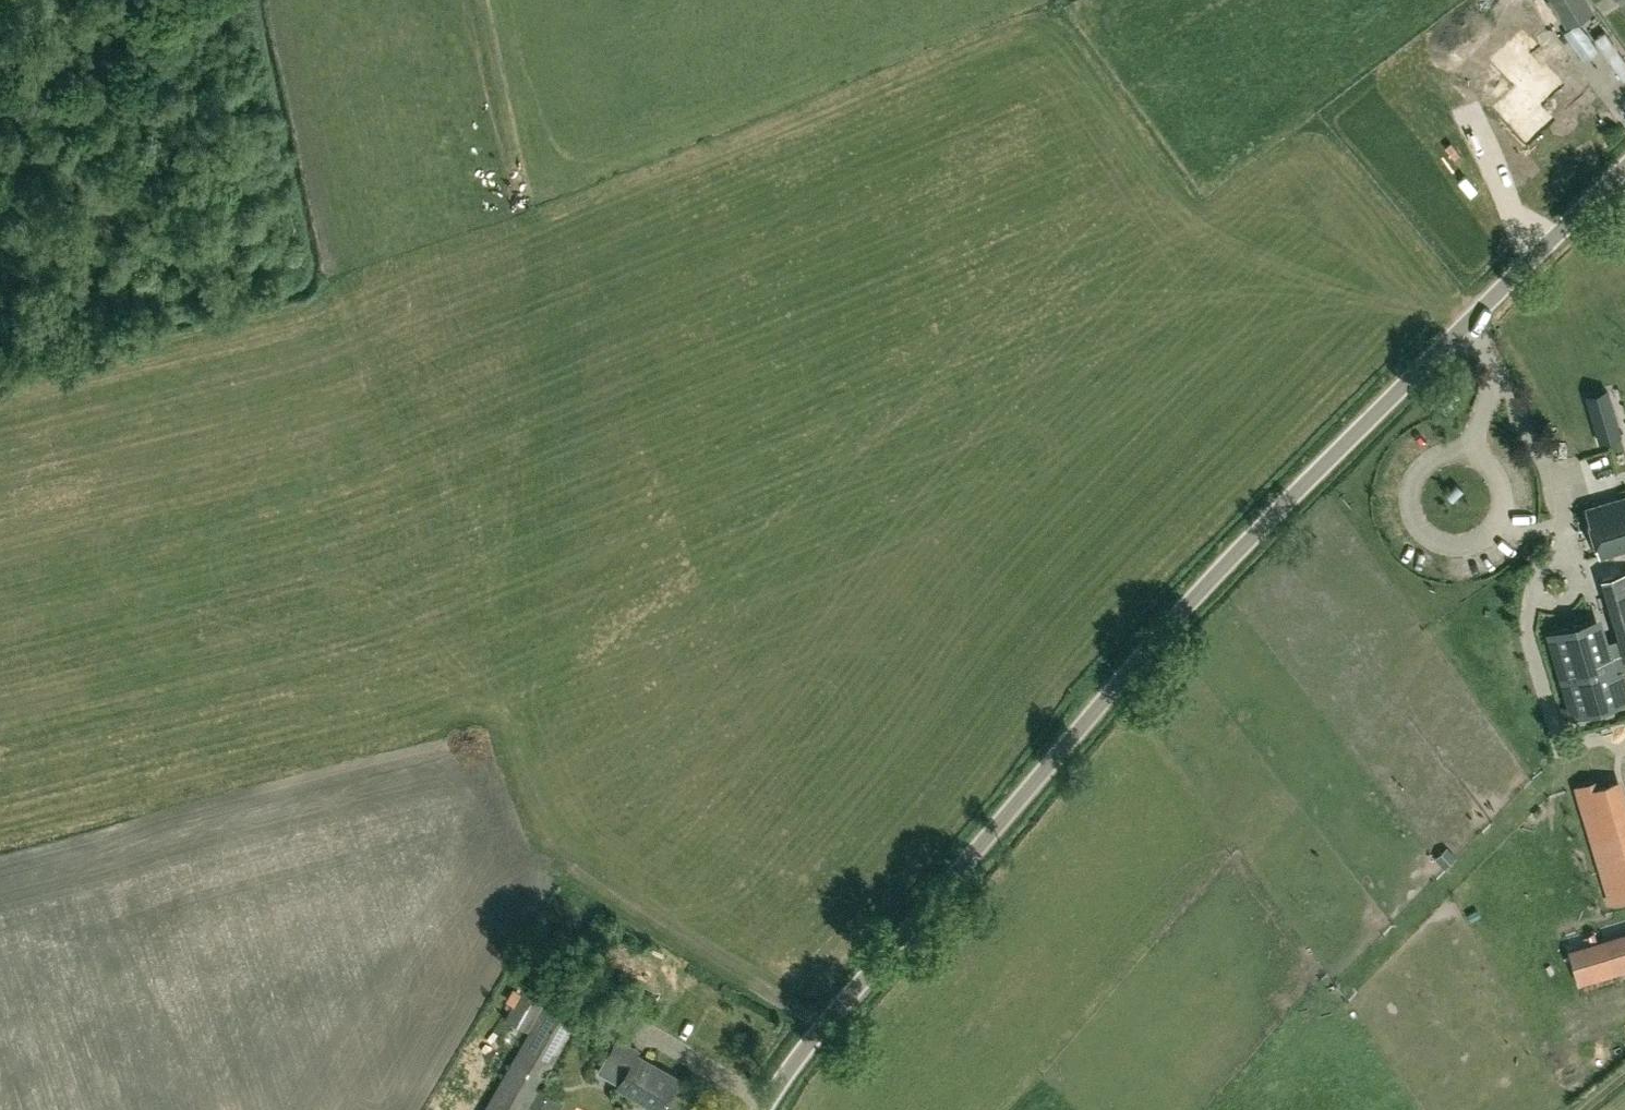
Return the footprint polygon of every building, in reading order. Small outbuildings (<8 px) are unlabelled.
[(1554,21),(1535,0),(1522,11),(1540,33),(1554,21)] [(1554,21),(1561,17),(1567,27),(1594,10),(1588,0),(1546,0),(1540,4),(1537,0),(1535,0),(1554,21)] [(1494,110),(1530,143),(1554,118),(1541,105),(1565,81),(1546,58),(1543,61),(1530,47),(1535,41),(1523,27),(1512,36),(1506,30),(1478,56),(1487,65),(1478,73),(1505,99),(1494,110)] [(1608,391),(1587,397),(1599,439),(1620,433),(1608,391)] [(1585,508),(1599,556),(1624,548),(1624,496),(1585,508)] [(1602,578),(1619,637),(1624,658),(1624,572),(1602,578)] [(1619,637),(1598,644),(1591,621),(1553,631),(1577,714),(1615,702),(1606,672),(1624,667),(1624,658),(1619,637)] [(1597,778),(1574,785),(1609,902),(1624,898),(1624,788),(1622,777),(1598,784),(1597,778)] [(528,1029),(547,996),(525,983),(506,1016),(528,1029)] [(531,1030),(485,1109),(525,1109),(580,1015),(550,997),(531,1030)] [(617,1037),(598,1072),(619,1084),(617,1087),(660,1109),(663,1109),(681,1077),(638,1054),(640,1049),(617,1037)] [(534,1099),(546,1109),(551,1109),(563,1098),(548,1085),(534,1099)]
